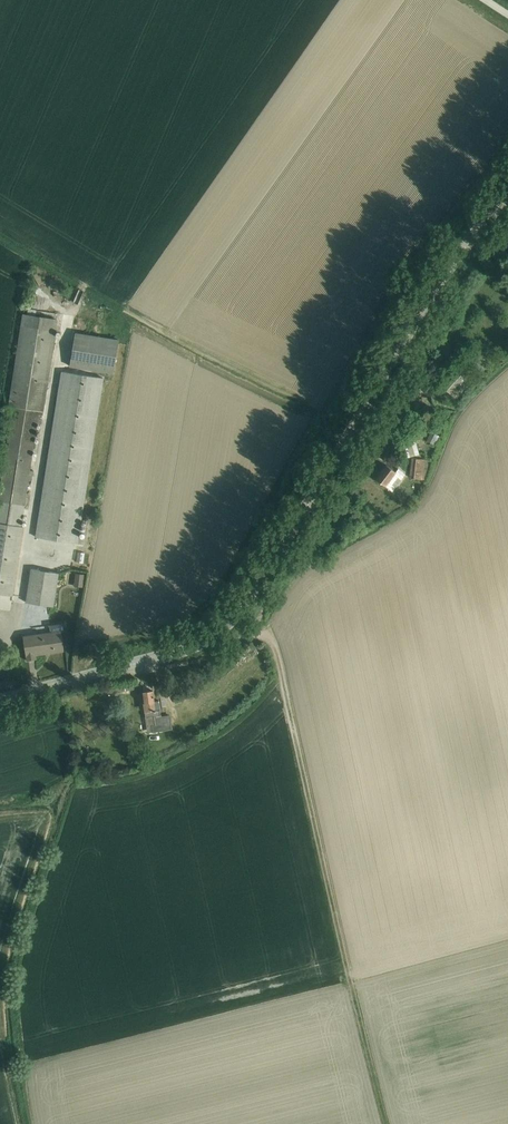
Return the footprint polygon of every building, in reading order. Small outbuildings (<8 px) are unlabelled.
[(25,507),(30,475),(34,476),(34,471),(31,470),(35,443),(38,424),(39,417),(40,417),(40,415),(43,415),(58,319),(23,314),(9,406),(13,407),(0,489),(0,502),(25,507)] [(76,332),(70,366),(114,374),(120,339),(76,332)] [(457,366),(441,384),(450,393),(467,375),(457,366)] [(62,371),(36,537),(79,544),(104,378),(62,371)] [(408,395),(398,412),(404,415),(414,399),(408,395)] [(431,431),(426,440),(435,444),(439,435),(431,431)] [(408,441),(412,453),(422,450),(419,438),(408,441)] [(411,458),(409,476),(427,479),(428,471),(431,471),(432,460),(424,459),(413,459),(411,458)] [(387,465),(376,479),(386,486),(392,491),(402,477),(387,465)] [(0,502),(0,594),(13,596),(24,526),(22,526),(25,507),(0,502)] [(31,569),(26,602),(54,607),(59,573),(31,569)] [(76,573),(75,586),(82,587),(84,574),(76,573)] [(51,630),(23,634),(27,661),(37,659),(36,655),(64,651),(61,631),(66,630),(65,622),(50,624),(51,630)] [(13,658),(3,661),(5,669),(5,672),(15,669),(13,658)] [(208,677),(198,682),(202,687),(211,682),(208,677)] [(137,681),(101,687),(102,695),(138,689),(137,681)] [(154,690),(142,692),(149,732),(173,729),(171,714),(161,716),(159,700),(155,701),(154,690)] [(182,691),(173,697),(177,703),(186,697),(182,691)]
